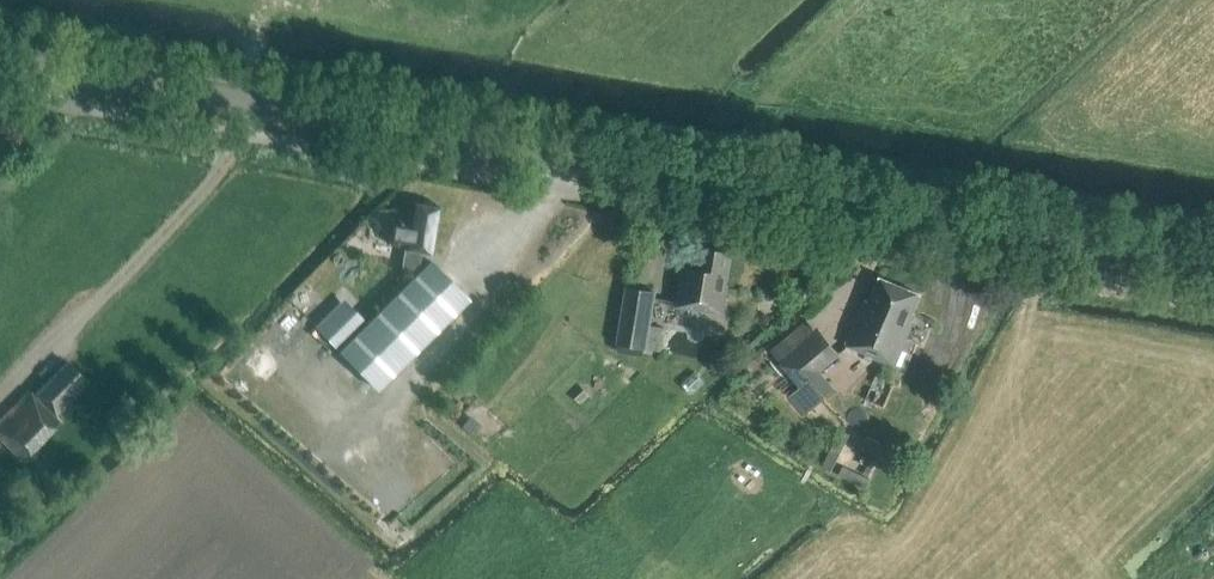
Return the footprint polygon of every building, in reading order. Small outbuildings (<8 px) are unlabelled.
[(432,252),(440,207),(412,203),(408,223),(390,219),(385,242),(404,246),(400,266),(416,269),(420,250),(432,252)] [(726,286),(731,253),(702,248),(698,270),(683,267),(677,307),(723,314),(728,286),(726,286)] [(315,328),(376,389),(467,300),(430,262),(368,323),(345,300),(315,328)] [(912,313),(920,295),(879,278),(869,302),(865,300),(847,346),(861,351),(860,354),(896,367),(913,323),(911,322),(914,314),(912,313)] [(660,352),(664,328),(651,326),(656,293),(626,288),(616,345),(660,352)] [(805,321),(770,351),(778,361),(780,360),(782,363),(780,365),(799,388),(786,399),(803,418),(836,391),(820,372),(840,356),(816,328),(814,331),(805,321)] [(87,382),(66,362),(33,396),(28,391),(0,420),(0,439),(21,460),(59,421),(53,416),(87,382)] [(883,408),(894,382),(876,375),(865,400),(883,408)] [(829,476),(849,436),(841,432),(822,472),(829,476)] [(880,461),(884,452),(857,438),(853,447),(880,461)] [(871,480),(843,467),(838,476),(866,490),(871,480)]
